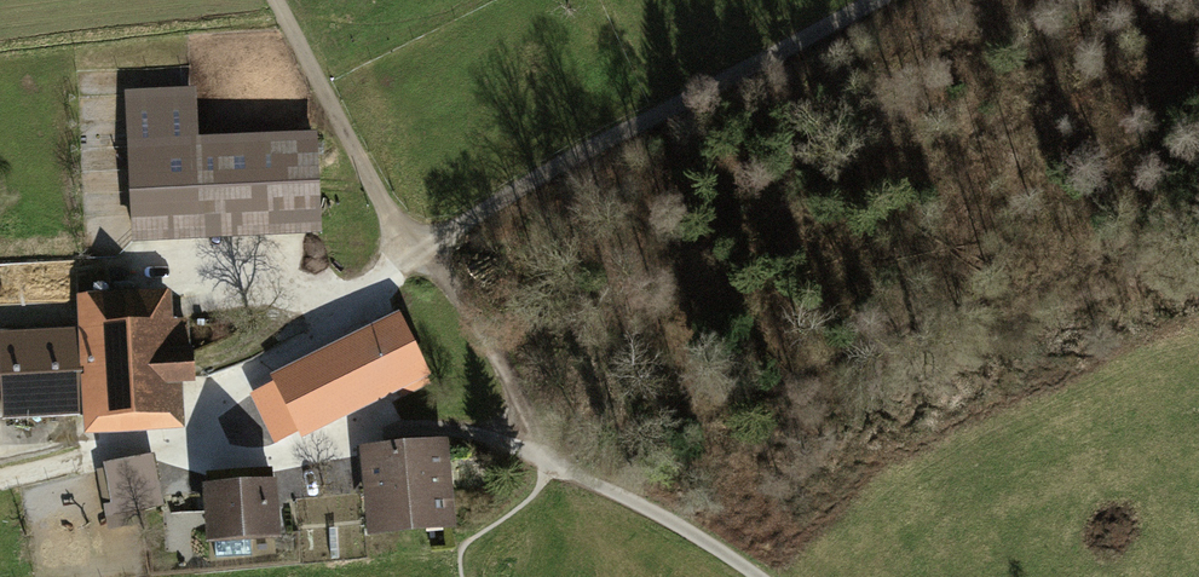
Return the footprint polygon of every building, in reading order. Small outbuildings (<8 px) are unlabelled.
[(311,135),(132,140),(135,240),(314,235),(311,135)] [(88,330),(3,335),(7,414),(84,410),(85,426),(175,420),(167,300),(86,305),(88,330)] [(293,377),(233,404),(254,452),(315,425),(293,377)] [(447,445),(360,454),(368,542),(456,534),(447,445)] [(280,490),(212,492),(214,540),(282,537),(280,490)]
